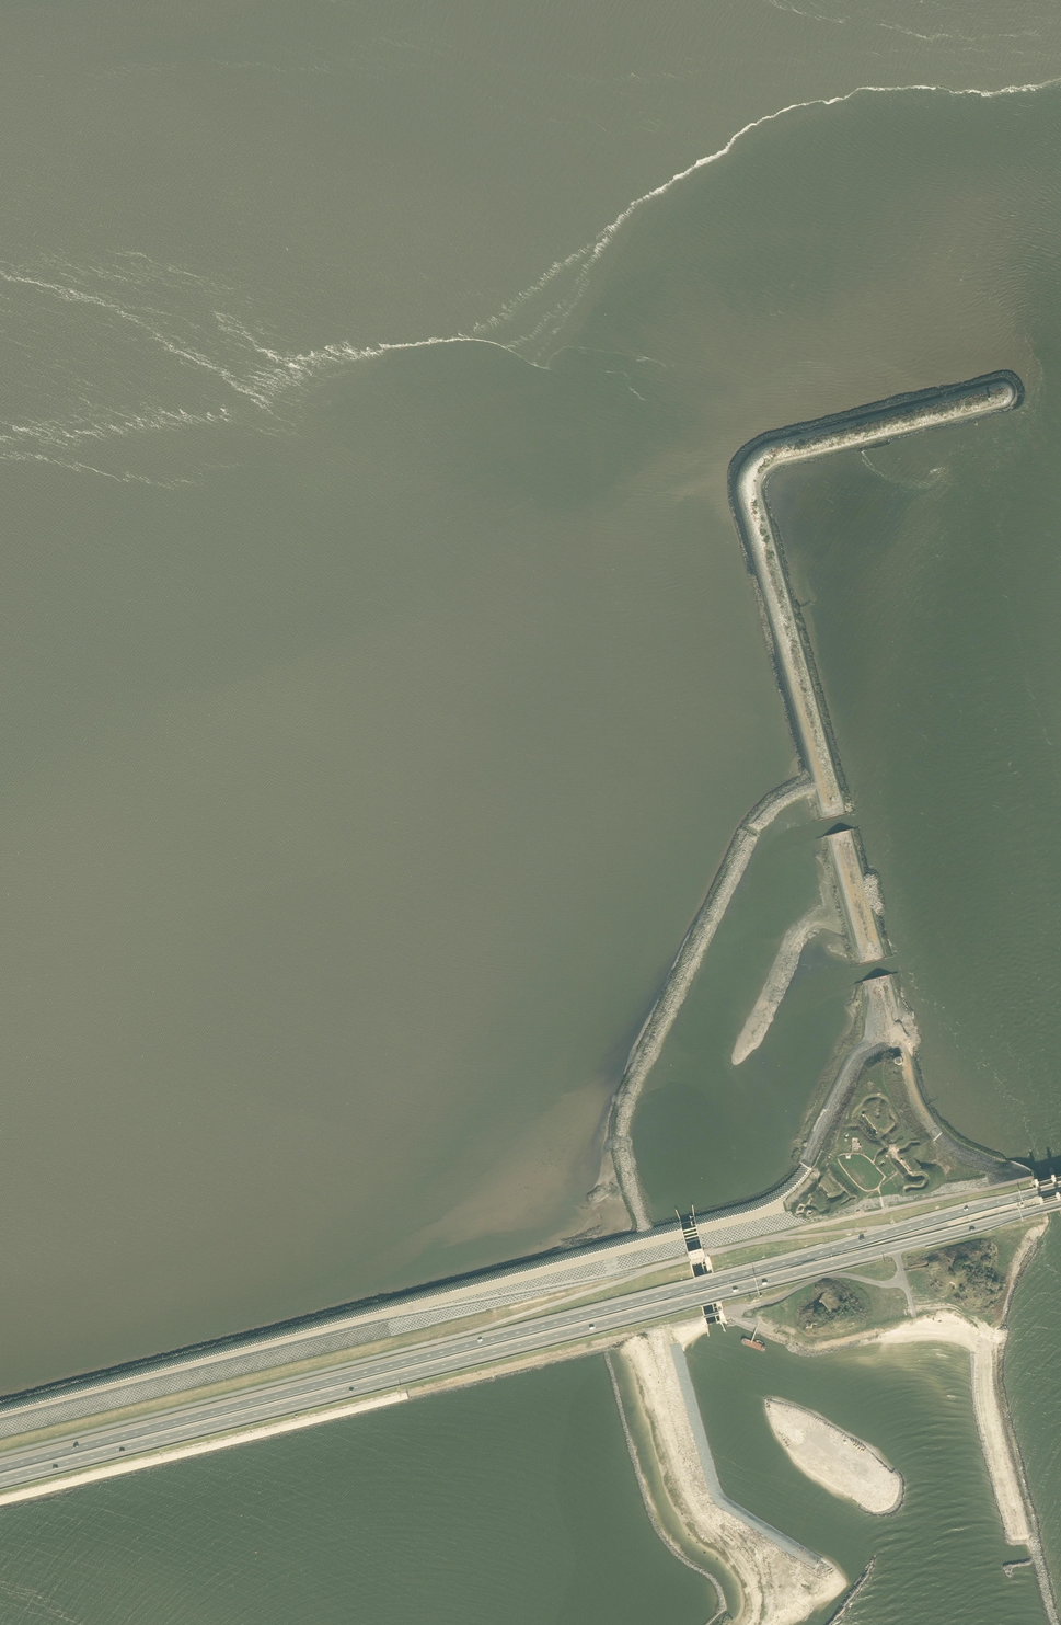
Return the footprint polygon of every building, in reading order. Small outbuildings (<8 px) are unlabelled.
[(901,1055),(892,1058),(895,1068),(904,1064),(901,1055)] [(890,1122),(876,1103),(863,1113),(877,1132),(890,1122)] [(912,1173),(920,1168),(909,1153),(902,1159),(912,1173)] [(821,1176),(817,1184),(829,1197),(837,1195),(841,1191),(825,1172),(821,1176)] [(976,1253),(968,1260),(977,1272),(985,1266),(976,1253)] [(942,1259),(927,1263),(928,1267),(930,1266),(931,1270),(944,1267),(942,1259)] [(954,1289),(959,1291),(964,1280),(946,1272),(941,1283),(945,1285),(948,1283),(954,1286),(954,1289)] [(813,1321),(805,1321),(804,1328),(812,1329),(813,1321)]
